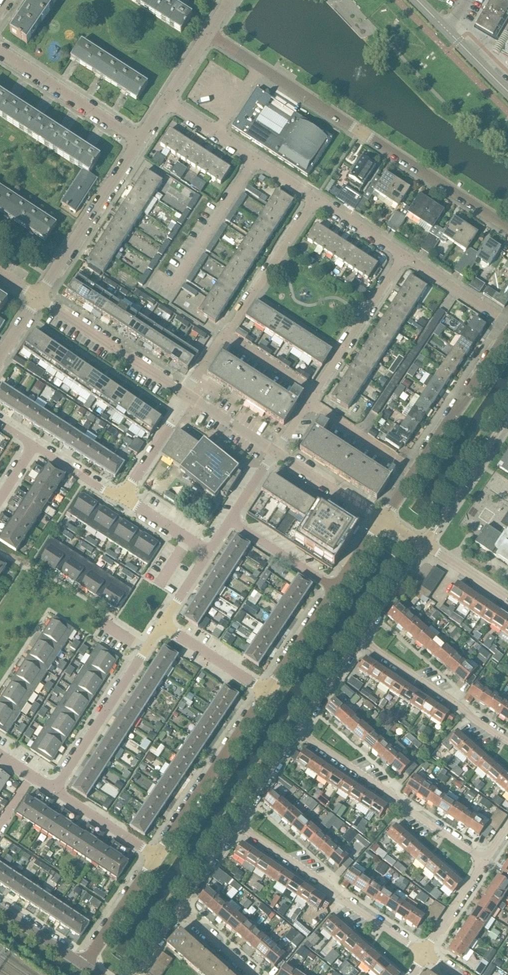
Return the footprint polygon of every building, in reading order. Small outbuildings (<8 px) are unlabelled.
[(26,9),(43,21),(57,0),(32,0),(26,9)] [(131,0),(156,17),(167,0),(131,0)] [(173,4),(168,0),(167,0),(156,17),(181,33),(192,16),(173,4)] [(502,20),(507,9),(507,3),(503,0),(490,0),(485,10),(502,20)] [(26,9),(16,24),(10,32),(27,44),(43,21),(26,9)] [(502,20),(485,10),(476,26),(493,36),(502,20)] [(71,58),(79,63),(84,67),(95,49),(82,41),(71,58)] [(84,67),(104,80),(110,84),(121,67),(95,49),(84,67)] [(137,101),(148,84),(121,67),(110,84),(137,101)] [(332,139),(294,114),(279,138),(256,123),(271,99),(257,89),(232,128),(307,177),(332,139)] [(6,96),(0,92),(0,117),(14,126),(25,108),(6,96)] [(50,125),(31,113),(25,108),(14,126),(39,142),(50,125)] [(75,141),(57,129),(50,125),(39,142),(64,158),(75,141)] [(170,152),(180,137),(170,130),(160,145),(170,152)] [(180,137),(170,152),(180,158),(190,143),(180,137)] [(101,158),(92,152),(75,141),(64,158),(81,169),(82,170),(90,174),(91,172),(101,158)] [(190,143),(180,158),(190,165),(200,150),(190,143)] [(200,150),(190,165),(200,171),(210,156),(200,150)] [(154,162),(161,166),(166,158),(158,152),(152,161),(154,162)] [(210,156),(200,171),(210,178),(220,163),(210,156)] [(374,166),(370,163),(362,158),(349,178),(361,186),(361,185),(363,187),(375,167),(374,166)] [(181,179),(187,169),(177,163),(171,173),(170,173),(180,180),(181,179)] [(220,163),(210,178),(221,185),(231,169),(220,163)] [(82,170),(72,186),(87,196),(98,180),(90,174),(82,170)] [(126,202),(143,213),(148,216),(158,201),(153,198),(163,182),(146,171),(126,202)] [(377,188),(372,184),(363,198),(362,199),(356,208),(362,211),(372,196),(377,199),(379,196),(386,200),(398,181),(386,174),(377,188)] [(206,184),(196,178),(191,187),(201,193),(206,184)] [(398,181),(386,200),(392,204),(397,208),(410,189),(398,181)] [(76,213),(87,196),(72,186),(61,203),(76,213)] [(255,190),(248,186),(245,190),(252,195),(255,190)] [(336,197),(335,198),(348,207),(354,211),(356,208),(362,199),(363,198),(344,186),(340,192),(336,197)] [(13,221),(19,225),(30,207),(4,190),(0,196),(0,212),(13,221)] [(261,194),(255,190),(252,195),(259,199),(261,194)] [(277,191),(266,208),(257,222),(274,232),(294,202),(277,191)] [(247,196),(243,193),(239,200),(243,202),(247,196)] [(196,204),(200,197),(196,194),(191,201),(196,204)] [(401,215),(391,230),(396,233),(407,217),(412,221),(414,218),(420,222),(432,204),(420,196),(411,210),(406,206),(401,215)] [(239,200),(234,207),(238,210),(243,202),(239,200)] [(191,211),(196,204),(191,201),(187,208),(191,211)] [(143,213),(126,202),(107,232),(123,243),(143,213)] [(432,204),(420,222),(431,230),(429,233),(419,249),(425,252),(435,237),(440,229),(435,225),(444,211),(432,204)] [(19,225),(38,237),(45,242),(55,227),(57,225),(30,207),(19,225)] [(234,207),(230,214),(234,216),(238,210),(234,207)] [(186,210),(182,216),(186,219),(190,212),(186,210)] [(391,230),(401,215),(395,211),(385,226),(391,230)] [(234,216),(230,214),(225,220),(230,223),(230,222),(234,216)] [(181,226),(186,219),(182,216),(177,223),(181,226)] [(435,237),(425,252),(430,256),(440,241),(443,243),(446,243),(448,240),(454,245),(466,226),(454,218),(445,232),(440,229),(435,237)] [(172,222),(167,229),(172,231),(176,234),(180,227),(176,225),(172,222)] [(257,222),(246,239),(238,252),(255,263),(274,232),(257,222)] [(223,224),(219,230),(223,233),(228,226),(223,224)] [(317,247),(327,232),(317,225),(307,240),(317,247)] [(466,226),(454,245),(466,252),(469,248),(473,240),(478,233),(466,226)] [(215,237),(219,240),(223,233),(219,230),(215,237)] [(172,241),(176,234),(172,231),(167,238),(172,241)] [(96,268),(102,272),(104,273),(123,243),(107,232),(87,263),(90,264),(96,268)] [(328,254),(337,239),(327,232),(317,247),(328,254)] [(215,237),(211,243),(215,246),(219,240),(215,237)] [(338,260),(347,245),(337,239),(328,254),(338,260)] [(166,240),(162,247),(166,249),(171,243),(166,240)] [(479,255),(476,259),(477,260),(481,262),(485,265),(488,267),(500,248),(488,240),(479,255)] [(215,246),(211,243),(206,251),(210,253),(211,253),(215,246)] [(348,267),(357,252),(347,245),(338,260),(348,267)] [(162,256),(166,249),(162,247),(158,253),(162,256)] [(238,252),(227,269),(218,282),(235,293),(255,263),(238,252)] [(306,252),(302,257),(307,260),(311,256),(306,252)] [(358,273),(367,258),(357,252),(348,267),(358,273)] [(204,254),(199,260),(204,263),(208,257),(204,254)] [(157,255),(152,261),(157,264),(161,257),(157,255)] [(463,256),(454,271),(459,274),(469,260),(463,256)] [(367,258),(358,273),(368,280),(378,265),(367,258)] [(497,258),(493,265),(498,268),(502,261),(497,258)] [(199,270),(204,263),(199,260),(195,267),(199,270)] [(469,260),(459,274),(459,275),(464,277),(465,278),(475,264),(475,263),(469,260)] [(152,271),(157,264),(152,261),(148,268),(152,271)] [(195,267),(191,273),(195,276),(199,270),(195,267)] [(147,270),(142,277),(147,280),(151,273),(147,270)] [(87,282),(88,282),(90,278),(81,272),(67,293),(76,298),(87,282)] [(195,276),(191,273),(186,281),(191,284),(191,283),(195,276)] [(142,286),(147,280),(142,277),(138,283),(142,286)] [(410,277),(391,307),(405,317),(407,318),(427,288),(426,287),(410,277)] [(491,279),(487,284),(492,287),(496,282),(491,279)] [(96,287),(88,282),(87,282),(76,298),(85,304),(96,287)] [(218,282),(207,299),(199,313),(215,324),(235,293),(218,282)] [(353,282),(350,288),(354,291),(358,285),(353,282)] [(483,294),(504,308),(507,302),(507,282),(499,295),(488,288),(483,294)] [(192,289),(184,284),(181,288),(189,293),(192,289)] [(96,287),(85,304),(93,310),(104,293),(96,287)] [(198,293),(192,289),(189,293),(195,297),(198,293)] [(104,293),(93,310),(102,315),(113,298),(104,293)] [(113,298),(102,315),(110,321),(121,304),(113,298)] [(255,324),(263,312),(266,308),(256,302),(245,318),(255,324)] [(119,326),(130,309),(121,304),(110,321),(119,326)] [(433,313),(437,308),(432,304),(428,310),(433,313)] [(391,307),(371,338),(384,346),(388,349),(407,318),(405,317),(391,307)] [(265,330),(272,318),(275,314),(266,308),(263,312),(255,324),(265,330)] [(127,332),(131,326),(138,315),(130,309),(119,326),(127,332)] [(272,318),(265,330),(274,336),(284,320),(275,314),(272,318)] [(131,326),(127,332),(136,337),(147,321),(138,315),(131,326)] [(420,318),(417,323),(423,328),(426,323),(420,318)] [(467,329),(479,336),(486,326),(474,318),(467,329)] [(284,320),(274,336),(283,342),(294,326),(284,320)] [(147,321),(136,337),(144,343),(155,326),(147,321)] [(155,326),(144,343),(153,349),(164,332),(155,326)] [(293,348),(300,337),(303,332),(294,326),(283,342),(293,348)] [(247,336),(248,336),(248,335),(238,328),(235,333),(245,340),(247,336)] [(479,336),(467,329),(461,338),(472,346),(479,336)] [(32,355),(44,338),(35,332),(23,349),(32,355)] [(164,332),(153,349),(162,354),(173,337),(164,332)] [(300,337),(293,348),(302,355),(313,338),(303,332),(300,337)] [(170,360),(181,343),(173,337),(162,354),(170,360)] [(44,338),(32,355),(40,361),(52,344),(44,338)] [(313,338),(302,355),(312,361),(322,345),(313,338)] [(371,338),(351,368),(364,377),(368,379),(388,349),(384,346),(371,338)] [(472,346),(461,338),(454,348),(466,356),(472,346)] [(181,343),(170,360),(179,365),(190,348),(181,343)] [(52,344),(40,361),(49,367),(60,350),(52,344)] [(322,345),(312,361),(322,367),(332,351),(322,345)] [(190,348),(179,365),(188,371),(199,354),(190,348)] [(447,358),(459,366),(466,356),(454,348),(447,358)] [(60,350),(49,367),(57,373),(69,355),(60,350)] [(222,354),(207,376),(284,426),(304,395),(295,389),(289,398),(222,354)] [(69,355),(57,373),(65,378),(77,361),(69,355)] [(22,367),(24,368),(27,364),(15,356),(13,361),(22,367)] [(394,375),(404,359),(399,356),(397,359),(388,371),(393,374),(394,375)] [(459,366),(447,358),(441,368),(452,376),(459,366)] [(418,360),(415,365),(420,369),(423,364),(418,360)] [(77,361),(65,378),(74,384),(86,367),(77,361)] [(26,369),(27,370),(32,373),(33,373),(36,368),(29,364),(26,369)] [(74,384),(70,389),(79,395),(82,390),(94,373),(86,367),(74,384)] [(412,367),(407,375),(412,378),(417,371),(412,367)] [(36,368),(33,373),(38,377),(41,379),(45,374),(36,368)] [(351,368),(331,398),(348,409),(368,379),(364,377),(351,368)] [(452,376),(441,368),(434,378),(446,386),(452,376)] [(94,373),(82,390),(91,396),(102,379),(94,373)] [(439,396),(446,386),(434,378),(430,375),(423,385),(427,388),(439,396)] [(383,378),(379,385),(383,388),(387,381),(383,378)] [(99,402),(111,384),(102,379),(91,396),(99,402)] [(45,386),(38,381),(34,387),(41,392),(45,386)] [(111,384),(99,402),(107,407),(110,403),(119,390),(111,384)] [(13,392),(3,386),(4,385),(3,385),(0,390),(0,403),(4,406),(13,392)] [(439,396),(427,388),(421,398),(432,406),(439,396)] [(119,390),(110,403),(107,407),(116,413),(123,403),(128,396),(119,390)] [(14,412),(23,399),(13,392),(4,406),(14,412)] [(128,396),(123,403),(116,413),(124,419),(135,403),(136,402),(128,396)] [(432,406),(421,398),(414,408),(426,416),(432,406)] [(24,419),(33,405),(23,399),(14,412),(24,419)] [(392,401),(389,406),(394,409),(398,404),(392,401)] [(87,402),(83,406),(88,410),(89,410),(92,405),(87,402)] [(136,402),(135,403),(124,419),(133,425),(144,408),(136,402)] [(35,425),(43,412),(33,405),(24,419),(35,425)] [(144,408),(133,425),(141,431),(153,413),(144,408)] [(426,416),(414,408),(407,418),(419,426),(426,416)] [(386,410),(382,416),(386,419),(390,413),(386,410)] [(45,432),(53,418),(43,412),(35,425),(45,432)] [(150,437),(162,420),(153,413),(141,431),(150,437)] [(87,420),(93,424),(96,418),(91,415),(87,420)] [(55,438),(63,425),(53,418),(45,432),(55,438)] [(419,426),(407,418),(400,428),(412,436),(419,426)] [(329,426),(320,420),(315,429),(300,451),(377,500),(391,479),(391,478),(324,434),(329,426)] [(120,424),(118,428),(124,433),(127,429),(120,424)] [(65,445),(73,431),(63,425),(55,438),(65,445)] [(412,436),(400,428),(396,425),(385,441),(386,442),(399,450),(403,445),(405,446),(412,436)] [(107,432),(113,436),(116,431),(110,427),(107,432)] [(75,451),(84,438),(73,431),(65,445),(75,451)] [(161,456),(220,494),(226,498),(241,474),(178,431),(161,456)] [(85,458),(94,444),(84,438),(75,451),(85,458)] [(134,442),(126,438),(123,442),(131,447),(134,442)] [(144,445),(136,439),(134,442),(131,447),(129,449),(137,455),(144,445)] [(386,442),(384,445),(397,454),(399,450),(386,442)] [(95,464),(104,451),(94,444),(85,458),(95,464)] [(105,471),(114,457),(104,451),(95,464),(105,471)] [(497,468),(507,475),(507,452),(497,468)] [(114,457),(105,471),(115,477),(114,478),(115,478),(124,463),(124,464),(114,457)] [(32,490),(49,501),(65,476),(66,477),(66,476),(48,464),(48,465),(44,472),(39,468),(40,466),(35,463),(31,470),(33,471),(31,474),(29,473),(25,479),(30,482),(31,480),(36,484),(32,490)] [(272,476),(261,493),(247,514),(332,569),(359,528),(329,508),(327,512),(272,476)] [(16,516),(33,526),(49,501),(32,490),(28,497),(23,493),(24,491),(19,488),(15,495),(17,496),(15,499),(13,498),(9,504),(14,507),(15,505),(20,509),(16,516)] [(164,496),(174,502),(177,497),(167,491),(164,496)] [(77,520),(91,499),(83,494),(83,496),(80,494),(67,513),(77,520)] [(87,526),(100,507),(97,505),(98,504),(91,499),(77,520),(87,526)] [(97,533),(111,512),(104,507),(103,509),(100,507),(87,526),(97,533)] [(108,539),(120,520),(117,518),(118,517),(111,512),(97,533),(108,539)] [(16,516),(12,522),(6,519),(8,516),(3,513),(0,518),(0,521),(1,521),(0,523),(0,531),(4,534),(0,540),(0,541),(17,552),(17,551),(33,526),(16,516)] [(118,546),(131,525),(124,521),(123,522),(120,520),(108,539),(118,546)] [(128,552),(140,533),(137,531),(138,530),(131,525),(118,546),(128,552)] [(503,537),(487,526),(475,543),(507,565),(507,530),(503,537)] [(138,559),(151,538),(144,534),(143,535),(140,533),(128,552),(138,559)] [(229,547),(243,556),(249,546),(250,546),(236,536),(235,537),(236,537),(229,547)] [(61,545),(51,538),(38,557),(42,559),(41,561),(48,565),(61,545)] [(148,566),(161,546),(158,544),(158,543),(151,538),(138,559),(148,566)] [(61,545),(48,565),(55,570),(56,569),(59,571),(71,551),(61,545)] [(243,556),(229,547),(223,557),(237,566),(243,556)] [(71,551),(59,571),(62,572),(61,574),(68,578),(82,558),(71,551)] [(237,566),(223,557),(216,567),(230,576),(237,566)] [(82,558),(68,578),(75,583),(76,582),(79,584),(92,564),(82,558)] [(258,560),(256,563),(257,564),(260,565),(259,566),(264,569),(268,564),(263,561),(262,562),(258,560)] [(92,564),(79,584),(82,585),(81,587),(88,591),(102,571),(92,564)] [(230,576),(216,567),(210,577),(224,586),(230,576)] [(431,573),(441,579),(444,574),(434,568),(431,573)] [(102,571),(88,591),(96,596),(96,595),(99,597),(112,577),(102,571)] [(267,571),(260,581),(265,583),(271,574),(267,571)] [(428,578),(437,584),(441,579),(431,573),(428,578)] [(298,577),(292,587),(305,596),(312,586),(312,587),(312,586),(298,576),(298,577)] [(112,577),(99,597),(102,598),(101,600),(108,604),(122,584),(112,577)] [(224,586),(210,577),(203,587),(217,596),(224,586)] [(424,583),(434,589),(437,584),(428,578),(424,583)] [(421,588),(431,594),(434,589),(424,583),(421,588)] [(458,583),(448,597),(459,604),(460,605),(469,591),(458,583)] [(120,610),(132,590),(122,584),(108,604),(116,609),(117,608),(120,610)] [(217,596),(203,587),(197,597),(210,606),(217,596)] [(285,597),(298,606),(305,596),(292,587),(285,597)] [(423,596),(428,599),(431,594),(421,588),(418,592),(420,594),(419,595),(422,598),(423,596)] [(469,591),(460,605),(470,612),(479,598),(469,591)] [(417,598),(416,597),(411,603),(414,606),(419,600),(420,601),(420,600),(422,598),(419,595),(417,598)] [(210,606),(197,597),(190,607),(204,616),(210,606)] [(278,607),(292,616),(298,606),(285,597),(278,607)] [(479,598),(470,612),(480,619),(490,605),(479,598)] [(252,605),(248,602),(243,608),(248,611),(252,605)] [(399,604),(388,617),(397,625),(408,613),(399,604)] [(491,626),(500,612),(490,605),(480,619),(491,626)] [(204,616),(190,607),(184,617),(183,617),(183,618),(198,627),(198,626),(204,616)] [(272,617),(285,626),(292,616),(278,607),(272,617)] [(445,607),(442,612),(449,618),(450,618),(453,613),(448,609),(445,607)] [(435,621),(440,614),(437,611),(432,617),(435,621)] [(507,623),(507,617),(500,612),(491,626),(501,633),(507,623)] [(407,633),(418,621),(408,613),(397,625),(407,633)] [(47,627),(68,641),(75,630),(54,616),(47,627)] [(265,627),(278,636),(285,626),(272,617),(265,627)] [(458,617),(455,622),(460,626),(464,621),(458,617)] [(218,625),(225,629),(228,623),(224,621),(222,619),(218,625)] [(444,620),(440,625),(444,629),(448,624),(444,620)] [(416,642),(427,629),(418,621),(407,633),(416,642)] [(462,623),(460,627),(466,632),(469,629),(462,623)] [(225,629),(218,625),(218,626),(212,635),(218,639),(225,629)] [(427,629),(416,642),(426,650),(437,638),(440,634),(431,626),(428,630),(427,629)] [(40,637),(61,651),(68,641),(47,627),(40,637)] [(258,637),(272,646),(278,636),(265,627),(258,637)] [(454,631),(454,630),(449,636),(452,640),(457,634),(458,634),(460,631),(457,628),(454,631)] [(227,632),(222,640),(227,643),(231,636),(232,635),(227,632)] [(477,632),(473,637),(478,641),(482,636),(477,632)] [(457,634),(452,640),(456,643),(461,637),(458,634),(457,634)] [(490,635),(483,646),(489,650),(492,647),(491,646),(495,639),(490,635)] [(33,648),(55,662),(61,651),(40,637),(33,648)] [(251,647),(265,656),(272,646),(258,637),(251,647)] [(436,659),(446,646),(437,638),(426,650),(436,659)] [(91,656),(112,669),(119,659),(98,645),(91,656)] [(445,667),(456,654),(446,646),(436,659),(445,667)] [(164,647),(164,648),(158,658),(171,667),(178,657),(179,657),(164,647)] [(265,656),(251,647),(245,657),(244,656),(244,657),(259,666),(258,666),(265,656)] [(474,647),(468,654),(471,657),(477,651),(477,650),(474,647)] [(491,656),(480,647),(477,649),(479,651),(478,652),(486,659),(488,658),(489,659),(491,656)] [(492,647),(489,651),(495,655),(492,659),(498,663),(501,660),(504,656),(498,652),(495,650),(492,647)] [(27,658),(48,672),(55,662),(33,648),(27,658)] [(455,675),(466,663),(456,654),(445,667),(455,675)] [(112,669),(91,656),(84,666),(106,680),(112,669)] [(20,669),(41,682),(48,672),(27,658),(20,669)] [(171,667),(158,658),(151,668),(165,677),(171,667)] [(368,677),(376,665),(366,658),(358,670),(368,677)] [(465,683),(472,675),(475,678),(478,674),(482,670),(478,667),(475,671),(466,663),(455,675),(465,684),(465,683)] [(379,684),(387,672),(376,665),(368,677),(379,684)] [(106,680),(84,666),(77,676),(99,690),(106,680)] [(500,666),(498,670),(507,677),(507,671),(500,666)] [(165,677),(151,668),(145,678),(158,687),(165,677)] [(13,679),(34,693),(41,682),(20,669),(13,679)] [(387,672),(379,684),(389,691),(397,679),(387,672)] [(99,690),(77,676),(71,687),(92,701),(99,690)] [(352,677),(347,684),(359,692),(363,685),(352,677)] [(158,687),(145,678),(138,688),(152,697),(158,687)] [(6,689),(28,703),(34,693),(13,679),(6,689)] [(400,698),(408,686),(397,679),(389,691),(400,698)] [(476,683),(468,695),(464,700),(470,704),(473,699),(479,702),(487,690),(476,683)] [(224,687),(218,697),(231,706),(238,696),(238,697),(239,696),(224,686),(224,687)] [(410,705),(418,693),(408,686),(400,698),(410,705)] [(92,701),(71,687),(64,697),(85,711),(92,701)] [(489,687),(487,690),(479,702),(489,709),(497,697),(499,694),(489,687)] [(152,697),(138,688),(132,698),(145,707),(152,697)] [(21,714),(28,703),(6,689),(0,699),(0,700),(21,714)] [(420,712),(428,700),(418,693),(410,705),(420,712)] [(356,695),(350,702),(354,706),(360,699),(356,695)] [(85,711),(64,697),(57,708),(79,721),(85,711)] [(211,707),(225,716),(231,706),(218,697),(211,707)] [(499,716),(507,704),(497,697),(489,709),(499,716)] [(145,707),(132,698),(125,708),(139,717),(145,707)] [(335,698),(326,709),(335,718),(345,707),(335,698)] [(14,724),(21,714),(0,700),(0,715),(14,724)] [(379,707),(382,710),(387,702),(384,700),(379,707)] [(430,719),(438,707),(428,700),(420,712),(430,719)] [(370,711),(374,707),(366,701),(363,705),(370,711)] [(507,704),(499,716),(507,722),(507,704)] [(205,717),(218,726),(225,716),(211,707),(205,717)] [(345,726),(354,715),(345,707),(335,718),(345,726)] [(438,707),(430,719),(441,726),(446,720),(451,723),(455,718),(438,707)] [(79,721),(57,708),(51,718),(72,732),(79,721)] [(139,717),(125,708),(119,718),(132,727),(139,717)] [(400,711),(395,719),(399,722),(401,719),(404,714),(400,711)] [(0,715),(0,730),(7,735),(14,724),(0,715)] [(354,734),(363,723),(354,715),(345,726),(354,734)] [(407,719),(403,716),(401,719),(399,722),(408,730),(411,727),(405,722),(407,719)] [(198,727),(211,736),(218,726),(205,717),(198,727)] [(72,732),(51,718),(44,728),(65,742),(72,732)] [(132,727),(119,718),(112,728),(126,737),(132,727)] [(392,721),(385,729),(389,733),(396,724),(392,721)] [(158,722),(154,727),(159,730),(162,725),(158,722)] [(363,742),(373,732),(363,723),(354,734),(363,742)] [(396,724),(389,733),(392,736),(397,730),(396,729),(398,726),(396,724)] [(191,737),(205,746),(211,736),(198,727),(191,737)] [(425,727),(421,732),(421,733),(420,734),(424,737),(429,730),(425,727)] [(65,742),(44,728),(37,739),(58,753),(65,742)] [(126,737),(112,728),(106,738),(119,747),(126,737)] [(151,731),(147,737),(152,740),(156,735),(151,731)] [(453,731),(442,745),(449,751),(452,747),(458,752),(468,741),(458,733),(457,733),(457,734),(453,731)] [(372,751),(382,740),(373,732),(363,742),(372,751)] [(412,744),(416,740),(409,734),(405,738),(412,744)] [(185,747),(198,756),(205,746),(191,737),(185,747)] [(119,747),(106,738),(99,749),(113,757),(119,747)] [(58,753),(37,739),(30,749),(51,763),(58,753)] [(382,759),(392,748),(382,740),(372,751),(382,759)] [(416,740),(412,744),(418,749),(422,745),(416,740)] [(467,760),(477,749),(468,741),(458,752),(467,760)] [(153,746),(152,748),(157,751),(161,745),(156,742),(153,746)] [(178,757),(191,766),(198,756),(185,747),(178,757)] [(391,767),(401,756),(392,748),(382,759),(391,767)] [(113,757),(99,749),(93,759),(106,767),(113,757)] [(477,768),(486,757),(477,749),(467,760),(477,768)] [(307,770),(315,758),(304,751),(303,753),(301,755),(296,752),(292,759),(294,761),(296,762),(296,763),(307,770)] [(409,776),(418,766),(413,762),(410,765),(401,756),(391,767),(401,776),(404,772),(409,776)] [(171,767),(185,776),(191,766),(178,757),(171,767)] [(486,777),(496,766),(486,757),(477,768),(486,777)] [(314,780),(316,777),(317,777),(325,765),(315,758),(307,770),(311,773),(309,777),(314,780)] [(106,767),(93,759),(86,769),(100,777),(106,767)] [(134,759),(130,765),(135,768),(139,762),(134,759)] [(421,768),(425,771),(430,766),(426,762),(421,768)] [(327,784),(336,772),(325,765),(317,777),(327,784)] [(456,766),(451,772),(455,774),(460,769),(456,766)] [(495,784),(505,774),(496,766),(486,777),(495,784)] [(164,777),(178,786),(185,776),(171,767),(164,777)] [(100,777),(86,769),(79,779),(93,788),(100,777)] [(460,769),(455,774),(459,777),(463,772),(460,769)] [(126,770),(122,777),(127,780),(131,773),(126,770)] [(437,779),(441,782),(444,776),(447,773),(443,770),(437,779)] [(4,787),(9,778),(0,772),(0,785),(4,787)] [(338,791),(346,779),(336,772),(327,784),(338,791)] [(507,789),(507,777),(505,774),(495,784),(505,793),(507,789)] [(277,781),(290,791),(293,787),(294,786),(281,775),(277,781)] [(402,793),(408,797),(412,792),(417,795),(425,783),(414,776),(402,793)] [(158,787),(171,796),(178,786),(164,777),(158,787)] [(93,788),(79,779),(73,789),(73,788),(72,789),(87,798),(87,797),(93,788)] [(348,798),(356,786),(346,779),(338,791),(348,798)] [(123,784),(119,781),(115,787),(120,790),(123,784)] [(463,785),(458,782),(457,781),(454,785),(460,790),(463,785)] [(477,787),(475,789),(475,790),(479,792),(485,785),(481,782),(477,787)] [(427,802),(435,789),(425,783),(417,795),(427,802)] [(356,786),(348,798),(359,805),(367,793),(356,786)] [(151,797),(165,806),(171,796),(158,787),(151,797)] [(297,790),(296,789),(293,787),(290,791),(289,792),(293,795),(297,790)] [(437,809),(445,796),(435,789),(427,802),(437,809)] [(16,815),(17,815),(17,814),(42,830),(53,814),(46,810),(50,804),(52,805),(55,801),(48,797),(47,799),(44,797),(45,794),(39,790),(36,795),(38,796),(34,802),(28,798),(28,797),(16,815)] [(318,790),(313,798),(316,800),(320,795),(322,792),(318,790)] [(477,794),(470,790),(467,795),(471,797),(474,799),(477,794)] [(273,791),(264,802),(273,810),(283,799),(273,791)] [(124,793),(121,798),(127,802),(130,797),(124,793)] [(369,812),(377,800),(367,793),(359,805),(369,812)] [(445,796),(437,809),(448,816),(456,803),(445,796)] [(496,796),(491,801),(495,804),(500,799),(496,796)] [(144,807),(158,816),(165,806),(151,797),(144,807)] [(102,807),(107,810),(113,802),(108,798),(102,807)] [(314,802),(311,798),(305,806),(308,809),(314,802)] [(480,804),(484,807),(488,802),(483,798),(480,804)] [(283,819),(292,808),(283,799),(273,810),(283,819)] [(503,801),(500,799),(495,804),(499,807),(503,801)] [(377,800),(369,812),(374,815),(380,819),(384,813),(389,816),(393,810),(377,800)] [(312,812),(318,804),(314,802),(308,809),(312,812)] [(492,805),(488,802),(484,807),(489,810),(492,805)] [(458,822),(466,810),(456,803),(448,816),(458,822)] [(336,815),(342,807),(338,804),(332,813),(336,815)] [(61,811),(63,813),(59,818),(53,814),(42,830),(67,847),(78,830),(71,826),(75,820),(77,822),(80,817),(74,813),(72,815),(69,813),(70,811),(64,807),(61,811)] [(138,817),(151,826),(158,816),(144,807),(138,817)] [(342,807),(336,815),(341,818),(346,809),(342,807)] [(292,827),(302,816),(292,808),(283,819),(292,827)] [(507,816),(497,809),(494,815),(504,821),(507,816)] [(468,829),(476,817),(466,810),(458,822),(468,829)] [(366,816),(364,819),(369,822),(374,815),(369,812),(366,816)] [(330,814),(323,822),(327,825),(334,817),(330,814)] [(490,820),(500,826),(504,821),(494,815),(490,820)] [(302,835),(311,824),(302,816),(292,827),(302,835)] [(335,816),(334,817),(327,825),(331,829),(339,820),(335,816)] [(151,826),(138,817),(131,826),(130,826),(145,836),(145,835),(151,826)] [(356,830),(364,820),(359,817),(352,827),(356,830)] [(488,825),(487,824),(476,817),(468,829),(479,837),(487,825),(488,825)] [(364,820),(356,830),(364,836),(367,831),(366,831),(365,827),(368,822),(364,820)] [(487,824),(488,825),(487,825),(497,831),(500,826),(490,820),(487,824)] [(96,842),(100,837),(102,838),(105,833),(99,829),(97,831),(94,829),(95,827),(89,823),(86,828),(88,829),(85,834),(78,830),(67,847),(92,863),(103,846),(96,842)] [(311,843),(320,832),(311,824),(302,835),(311,843)] [(396,825),(387,836),(396,845),(406,834),(396,825)] [(346,841),(354,832),(350,829),(342,838),(346,841)] [(320,852),(330,841),(320,832),(311,843),(320,852)] [(349,845),(358,836),(354,832),(346,841),(349,845)] [(406,853),(415,842),(406,834),(396,845),(406,853)] [(128,862),(122,858),(125,853),(127,854),(130,850),(124,845),(122,848),(119,846),(121,843),(114,839),(111,844),(113,845),(110,851),(103,846),(92,863),(117,879),(117,880),(129,862),(128,862)] [(330,860),(339,849),(330,841),(320,852),(330,860)] [(415,861),(424,850),(415,842),(406,853),(415,861)] [(245,862),(253,850),(242,843),(234,855),(245,862)] [(375,844),(371,849),(376,853),(380,848),(375,844)] [(14,845),(10,851),(18,856),(22,851),(14,845)] [(339,849),(330,860),(339,868),(349,857),(339,849)] [(245,862),(245,863),(255,869),(255,870),(263,857),(253,850),(245,862)] [(424,870),(434,859),(424,850),(415,861),(424,870)] [(367,851),(363,856),(371,862),(375,857),(367,851)] [(47,856),(44,860),(51,864),(54,861),(50,859),(47,856)] [(266,877),(274,864),(263,857),(255,870),(266,877)] [(434,878),(443,867),(434,859),(424,870),(434,878)] [(379,874),(382,868),(385,864),(381,862),(375,871),(379,874)] [(398,871),(402,866),(397,862),(393,867),(398,871)] [(276,883),(284,871),(274,864),(266,877),(276,883)] [(382,868),(379,874),(383,876),(386,871),(389,867),(385,864),(382,868)] [(0,884),(9,871),(0,865),(0,884)] [(443,886),(453,875),(443,867),(434,878),(443,886)] [(363,875),(352,868),(340,886),(346,889),(350,884),(355,887),(363,875)] [(218,869),(215,874),(225,882),(224,883),(227,886),(232,880),(218,869)] [(9,871),(0,884),(10,891),(19,877),(9,871)] [(244,874),(239,871),(235,876),(234,878),(239,881),(244,874)] [(286,890),(294,878),(284,871),(276,883),(286,890)] [(409,879),(413,882),(415,880),(419,875),(416,872),(409,879)] [(62,877),(55,873),(53,877),(59,882),(62,877)] [(365,894),(373,882),(363,875),(355,887),(365,894)] [(453,875),(443,886),(453,894),(462,884),(453,875)] [(505,896),(507,892),(507,883),(498,876),(491,887),(505,896)] [(19,877),(10,891),(20,897),(29,884),(19,877)] [(401,877),(395,885),(399,888),(405,880),(401,877)] [(297,897),(305,885),(294,878),(286,890),(297,897)] [(89,883),(83,879),(80,884),(86,888),(89,883)] [(405,880),(399,888),(404,891),(410,883),(405,880)] [(238,893),(242,888),(234,881),(230,886),(238,893)] [(376,901),(384,889),(373,882),(365,894),(376,901)] [(29,884),(20,897),(30,904),(39,891),(29,884)] [(260,885),(254,894),(256,895),(258,891),(260,893),(264,887),(260,885)] [(307,904),(308,903),(315,892),(305,885),(297,897),(307,904)] [(77,887),(74,892),(79,895),(82,890),(77,887)] [(492,903),(498,907),(503,910),(506,906),(501,902),(505,896),(491,887),(484,898),(492,903)] [(219,897),(219,896),(209,888),(198,900),(208,909),(219,897)] [(433,897),(434,896),(438,891),(435,888),(429,894),(433,897)] [(96,889),(94,893),(104,899),(106,895),(96,889)] [(386,908),(389,903),(394,896),(384,889),(376,901),(386,908)] [(39,891),(30,904),(40,911),(49,897),(39,891)] [(438,891),(434,896),(433,897),(437,900),(442,895),(438,891)] [(308,903),(307,904),(317,911),(322,904),(327,908),(331,903),(315,892),(308,903)] [(420,902),(425,895),(421,892),(416,899),(420,902)] [(87,904),(92,897),(87,893),(82,901),(87,904)] [(222,893),(219,896),(219,897),(208,909),(218,917),(229,905),(228,905),(231,901),(222,893)] [(424,905),(429,898),(425,895),(420,902),(424,905)] [(274,902),(270,907),(271,907),(273,909),(280,898),(276,896),(273,901),(274,902)] [(396,915),(404,903),(394,896),(389,903),(386,908),(396,915)] [(49,897),(40,911),(50,917),(59,904),(49,897)] [(90,903),(98,909),(102,904),(93,898),(90,903)] [(244,907),(249,901),(245,898),(240,904),(244,907)] [(498,907),(492,903),(484,898),(477,908),(491,917),(498,907)] [(252,904),(249,901),(244,907),(247,910),(252,904)] [(445,909),(435,902),(431,907),(441,914),(445,909)] [(407,922),(415,910),(404,903),(396,915),(407,922)] [(59,904),(50,917),(60,924),(69,910),(59,904)] [(227,926),(238,913),(229,905),(218,917),(227,926)] [(258,909),(268,917),(268,918),(272,913),(262,905),(258,909)] [(282,906),(278,913),(283,916),(288,910),(282,906)] [(428,912),(438,919),(441,914),(431,907),(428,912)] [(491,917),(477,908),(470,919),(484,928),(491,917)] [(69,910),(60,924),(70,931),(79,917),(69,910)] [(291,918),(295,921),(301,912),(297,910),(291,918)] [(425,917),(415,910),(407,922),(417,929),(425,917)] [(425,917),(435,924),(438,919),(428,912),(425,917)] [(236,934),(247,922),(238,913),(227,926),(236,934)] [(79,917),(70,931),(80,937),(79,938),(80,938),(90,923),(89,923),(89,924),(79,917)] [(268,917),(262,923),(266,927),(271,920),(268,918),(268,917)] [(333,917),(322,929),(322,930),(332,938),(343,926),(333,917)] [(484,928),(470,919),(463,929),(477,938),(484,928)] [(298,921),(293,926),(307,938),(312,933),(298,921)] [(246,942),(257,930),(247,922),(236,934),(246,942)] [(341,947),(352,934),(343,926),(332,938),(341,947)] [(292,929),(285,938),(291,943),(298,935),(292,929)] [(477,938),(463,929),(456,940),(470,949),(477,938)] [(490,932),(498,937),(501,933),(493,929),(490,932)] [(255,951),(266,938),(257,930),(246,942),(255,951)] [(317,931),(307,941),(313,946),(314,947),(320,939),(318,937),(321,934),(317,931)] [(180,932),(167,946),(192,967),(204,953),(180,932)] [(498,937),(490,932),(488,936),(495,941),(498,937)] [(291,943),(296,948),(305,939),(300,934),(291,943)] [(352,934),(341,947),(351,955),(362,942),(352,934)] [(265,959),(276,947),(266,938),(255,951),(265,959)] [(470,949),(456,940),(448,950),(462,960),(470,949)] [(307,941),(304,945),(310,950),(313,946),(307,941)] [(360,963),(371,951),(362,942),(351,955),(360,963)] [(276,947),(265,959),(275,968),(286,955),(276,947)] [(302,948),(297,955),(305,960),(309,953),(302,948)] [(327,963),(336,953),(332,949),(324,959),(327,963)] [(370,972),(381,959),(371,951),(360,963),(370,972)] [(483,958),(486,960),(489,962),(493,957),(487,952),(483,958)] [(172,960),(163,953),(159,959),(169,965),(172,960)] [(228,974),(204,953),(192,967),(200,974),(228,974)] [(327,963),(331,966),(340,956),(336,953),(327,963)] [(156,964),(165,970),(169,965),(159,959),(156,964)] [(390,967),(381,959),(370,972),(374,974),(383,974),(390,967)] [(474,972),(479,974),(481,974),(489,963),(482,959),(474,972)] [(493,965),(498,968),(501,963),(497,959),(493,965)] [(338,970),(343,974),(350,974),(355,970),(355,969),(346,961),(338,970)] [(162,974),(165,970),(156,964),(152,969),(162,974)] [(279,974),(295,974),(297,972),(286,965),(279,974)]
